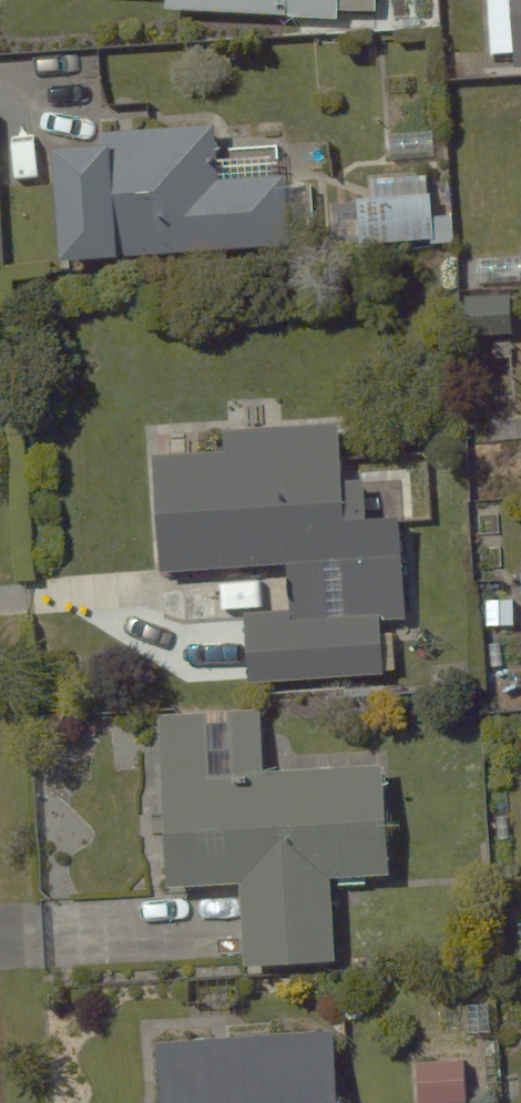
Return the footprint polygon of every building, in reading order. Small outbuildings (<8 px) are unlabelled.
[(512,56),(520,55),(520,0),(482,0),(484,48),(512,47),(512,56)] [(216,118),(52,125),(58,256),(296,245),(291,139),(217,143),(216,118)] [(228,465),(155,469),(160,558),(281,552),(283,602),(243,604),(247,669),(383,662),(380,612),(406,611),(400,495),(363,497),(361,467),(342,468),(339,408),(225,415),(228,465)] [(265,691),(157,697),(166,872),(237,868),(241,947),(341,942),(337,863),(389,860),(383,743),(268,749),(265,691)] [(471,1098),(467,1002),(403,1005),(407,1100),(471,1098)] [(338,1019),(158,1024),(160,1102),(340,1102),(338,1019)]
